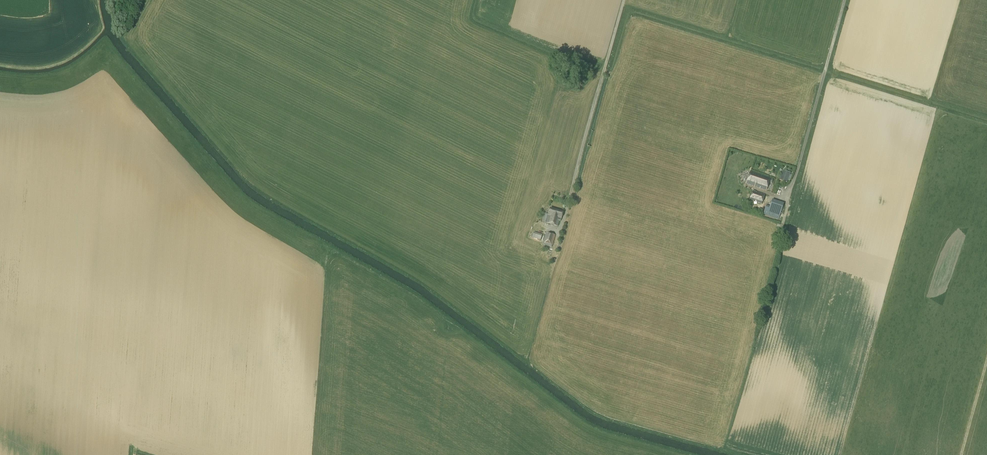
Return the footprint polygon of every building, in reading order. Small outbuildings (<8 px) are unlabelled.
[(766,191),(770,178),(750,171),(746,184),(766,191)] [(762,204),(765,195),(753,190),(750,200),(762,204)] [(779,220),(784,203),(772,199),(769,208),(765,207),(763,215),(779,220)] [(560,221),(563,212),(550,208),(548,215),(545,214),(543,222),(557,226),(559,220),(560,221)] [(540,240),(542,235),(534,232),(532,237),(540,240)] [(552,247),(555,235),(546,232),(543,245),(552,247)]
